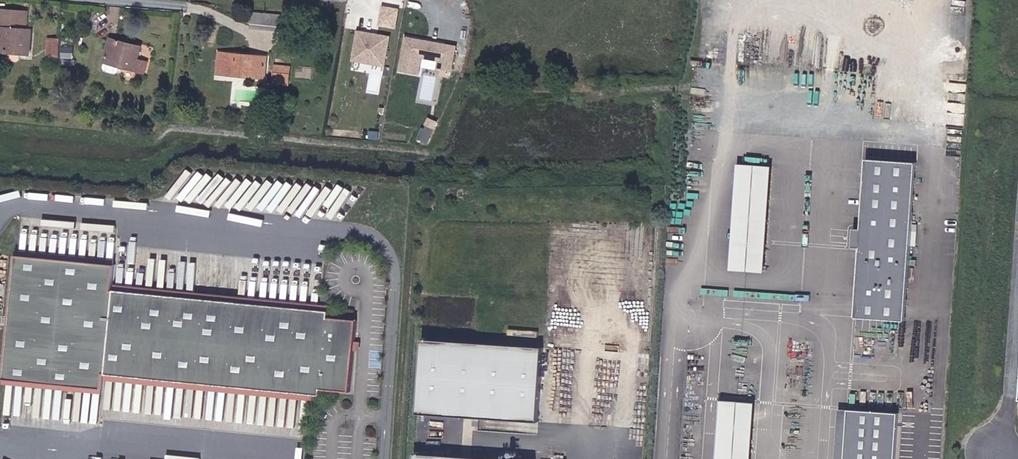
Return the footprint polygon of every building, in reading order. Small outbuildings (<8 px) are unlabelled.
[(2,10),(0,27),(0,52),(29,56),(32,32),(24,31),(26,13),(2,10)] [(256,14),(254,27),(290,31),(292,18),(256,14)] [(388,66),(393,34),(356,29),(352,61),(388,66)] [(399,70),(421,75),(423,66),(442,69),(441,74),(453,76),(459,44),(406,34),(399,70)] [(55,57),(57,41),(47,39),(45,56),(55,57)] [(142,47),(112,40),(107,63),(146,72),(150,59),(141,57),(142,47)] [(269,78),(271,59),(271,57),(221,53),(220,75),(269,78)] [(291,85),(292,68),(278,67),(277,84),(291,85)] [(902,318),(914,162),(864,158),(858,228),(851,228),(850,244),(857,245),(852,314),(902,318)] [(763,280),(771,175),(736,172),(728,277),(763,280)] [(355,321),(326,318),(327,309),(114,287),(116,263),(12,253),(0,373),(0,377),(95,386),(97,371),(318,393),(319,388),(348,391),(355,321)] [(531,427),(537,351),(416,342),(410,417),(531,427)] [(753,403),(720,400),(715,458),(749,458),(753,403)] [(898,414),(848,410),(844,458),(894,458),(898,414)]
